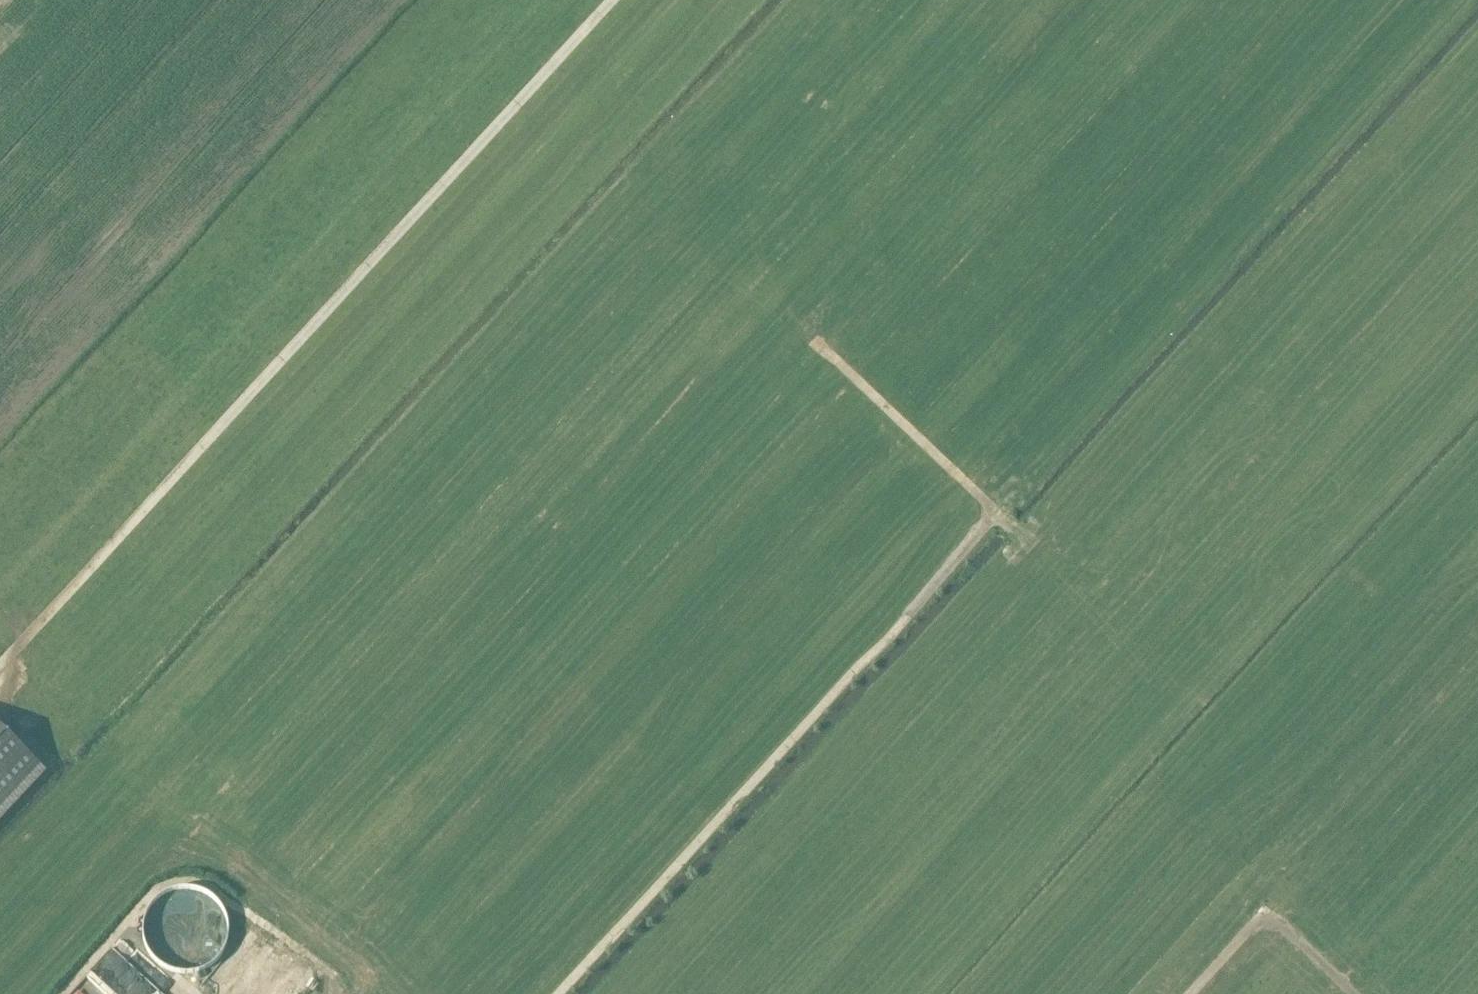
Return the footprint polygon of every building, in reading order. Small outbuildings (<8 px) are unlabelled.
[(46,772),(0,728),(0,821),(46,772)] [(242,951),(258,964),(266,955),(274,962),(290,945),(266,924),(242,951)]
